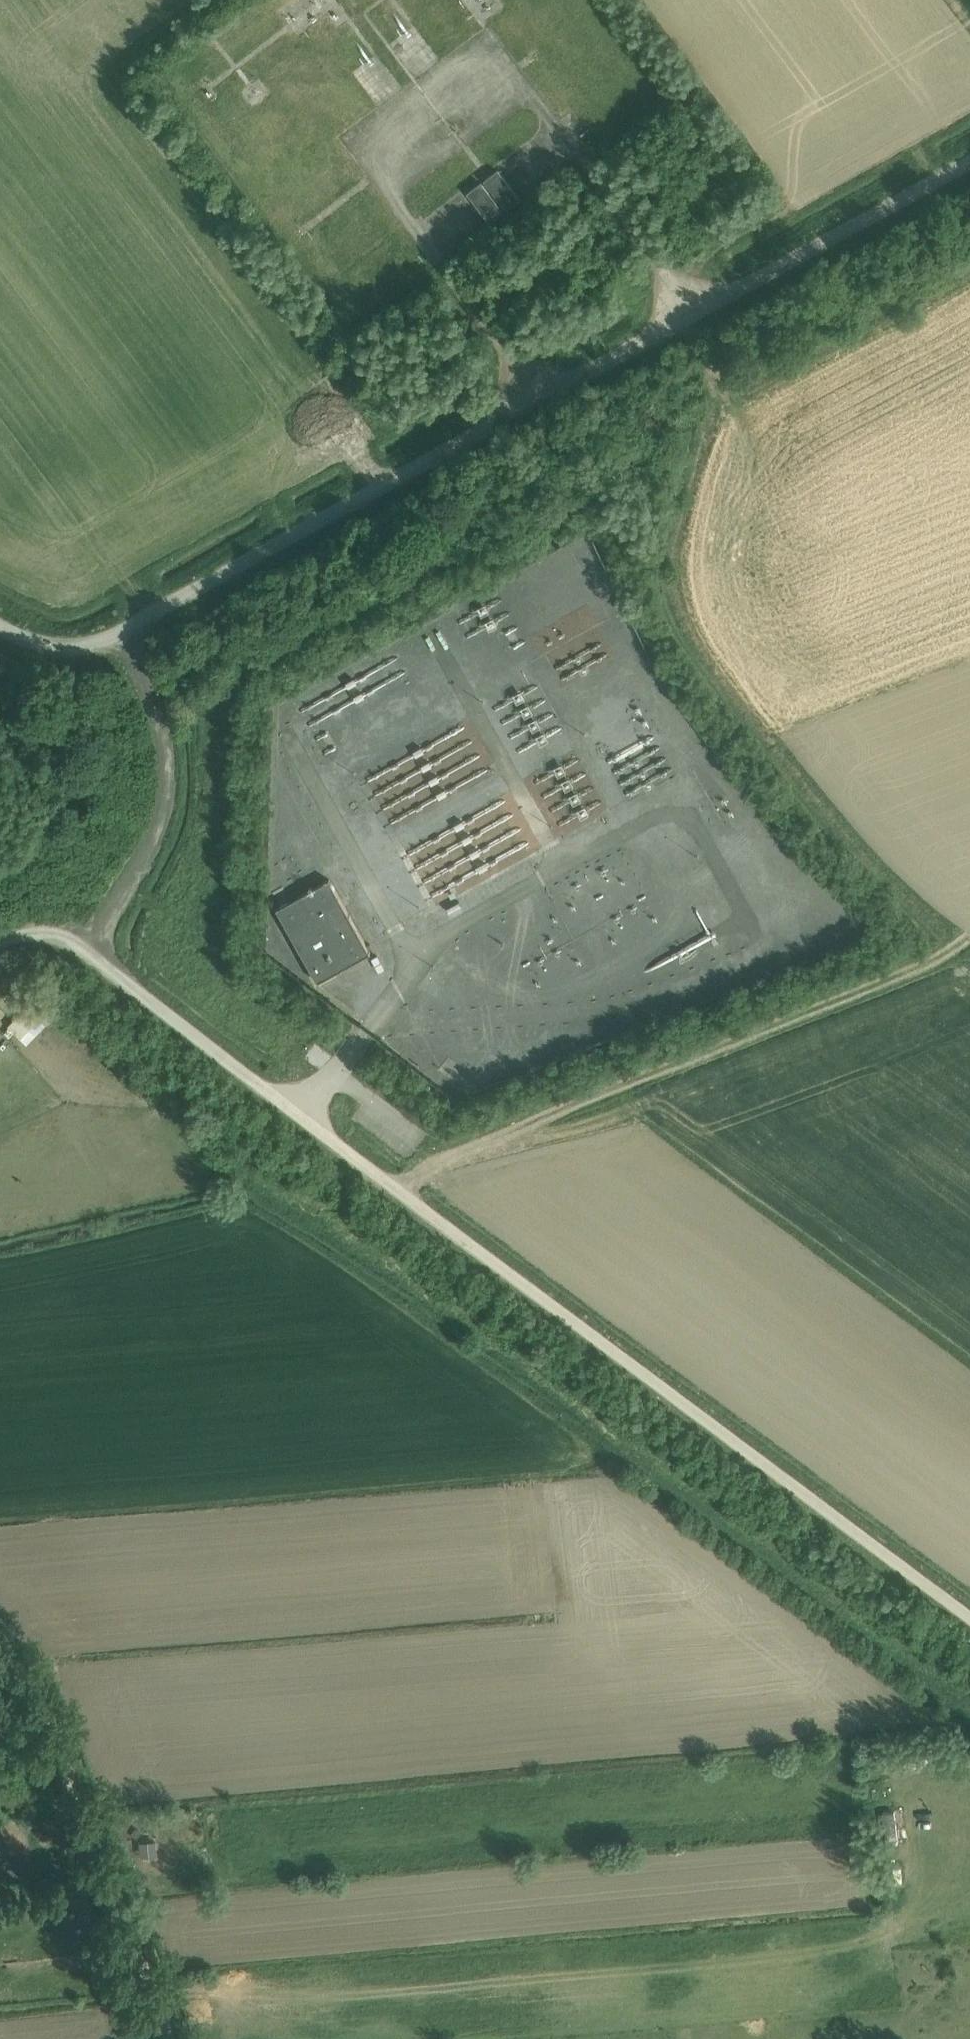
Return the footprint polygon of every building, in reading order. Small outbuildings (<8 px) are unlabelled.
[(484,180),(506,209),(519,199),(497,170),(484,180)] [(467,192),(489,221),(502,211),(480,182),(467,192)] [(366,959),(328,879),(283,901),(322,981),(366,959)] [(31,1042),(57,1016),(37,997),(11,1022),(31,1042)] [(157,1841),(140,1843),(141,1857),(158,1855),(157,1841)]
